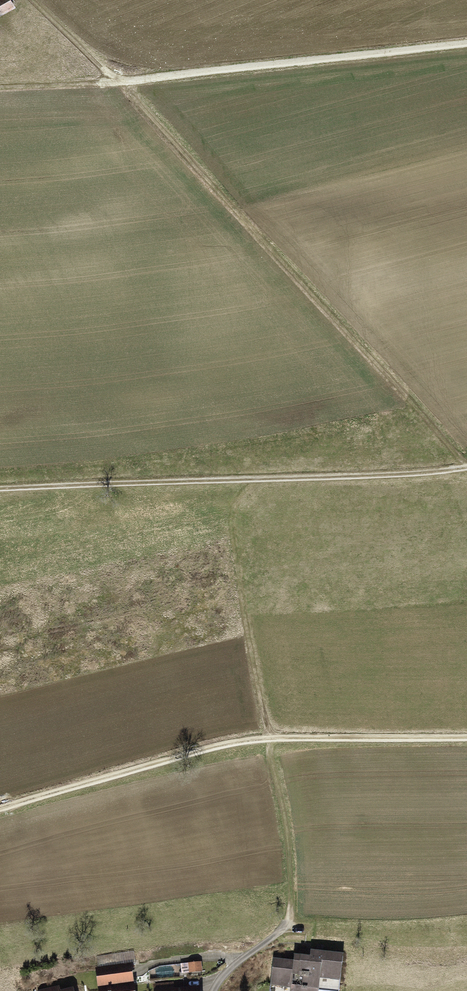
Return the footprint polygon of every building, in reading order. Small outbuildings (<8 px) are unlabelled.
[(12,8),(8,0),(0,0),(0,13),(12,8)] [(269,959),(265,990),(334,990),(338,955),(304,950),(303,956),(290,955),(289,961),(269,959)] [(199,961),(185,962),(186,973),(200,972),(199,961)] [(91,965),(94,990),(131,990),(128,962),(91,965)] [(147,983),(148,990),(193,990),(193,987),(172,989),(171,982),(147,983)]
